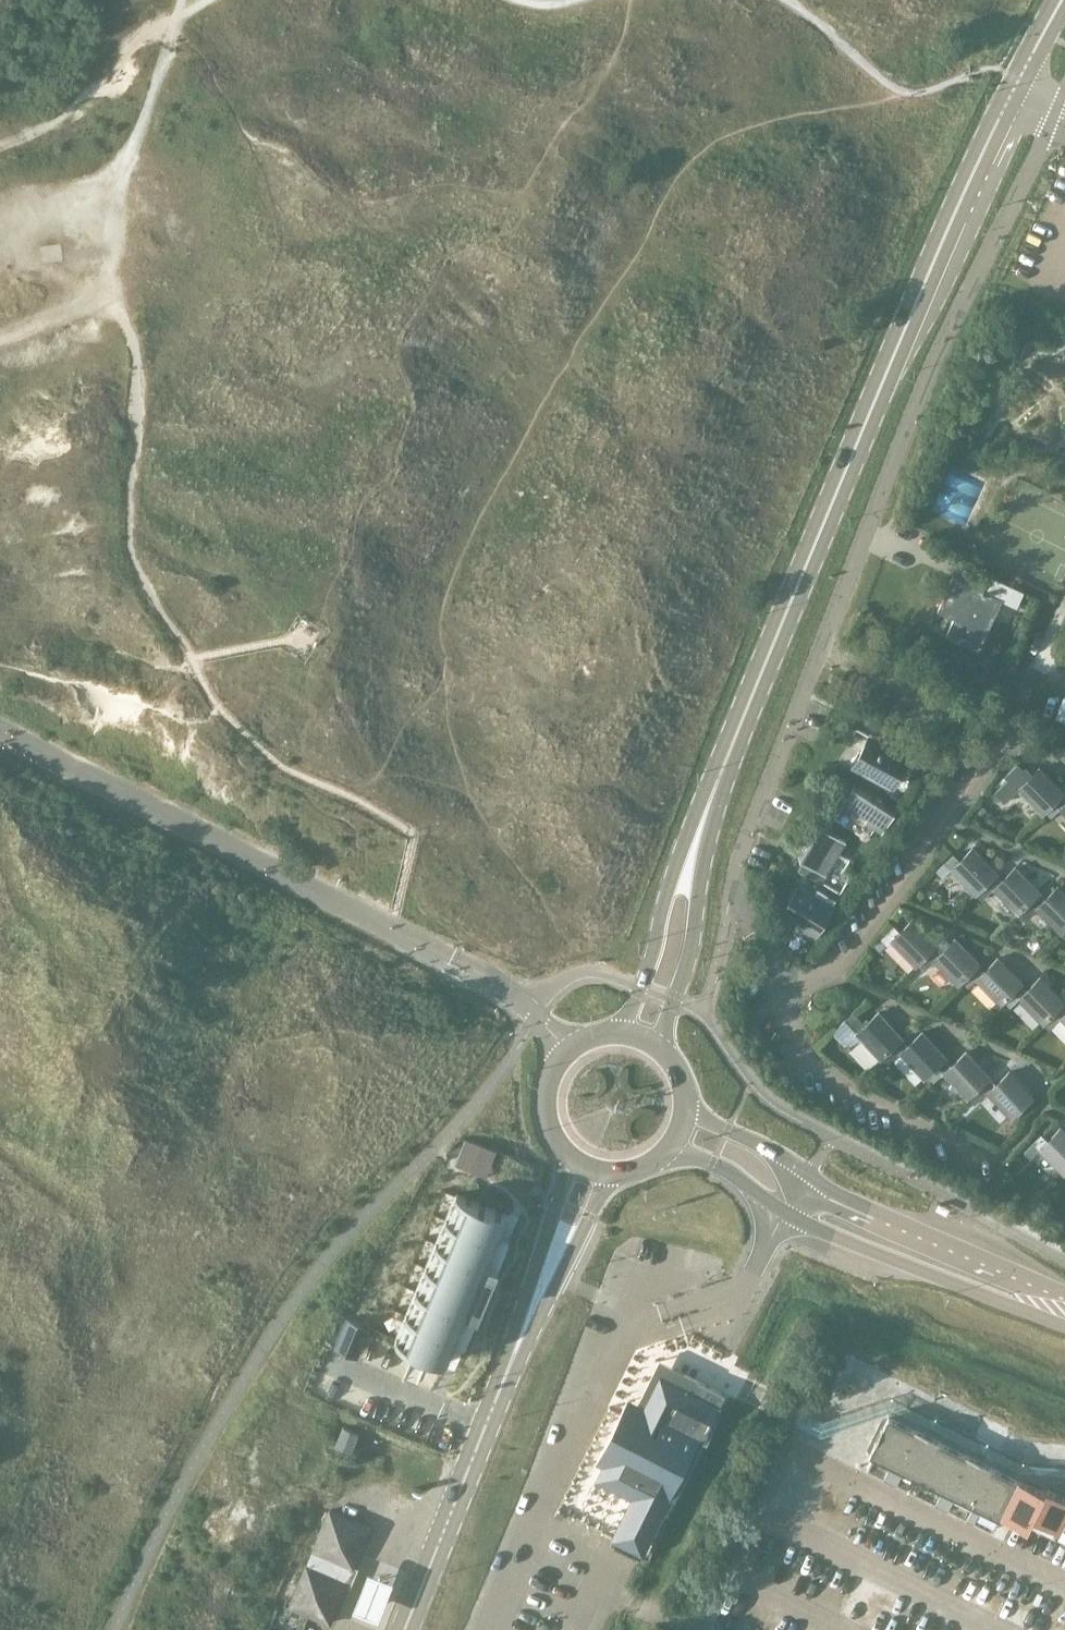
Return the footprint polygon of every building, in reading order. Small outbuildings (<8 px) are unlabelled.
[(1002,598),(1017,605),(1024,590),(992,576),(986,591),(952,576),(937,609),(954,616),(946,635),(979,650),(1002,598)] [(870,733),(853,764),(892,785),(908,755),(915,760),(910,770),(923,777),(929,767),(933,769),(940,757),(899,734),(893,746),(870,733)] [(1008,778),(995,791),(1005,802),(1019,789),(1042,813),(1054,802),(1063,793),(1040,767),(1031,776),(1018,763),(1005,775),(1008,778)] [(854,783),(842,804),(866,818),(863,824),(880,834),(895,809),(887,805),(861,788),(854,783)] [(1063,793),(1054,802),(1064,813),(1064,795),(1063,793)] [(844,842),(819,827),(800,861),(825,874),(844,842)] [(976,894),(987,883),(997,873),(973,848),(960,860),(954,854),(945,863),(976,894)] [(1018,914),(1030,901),(1040,893),(1015,867),(1002,880),(997,873),(987,883),(1018,914)] [(817,933),(833,905),(832,905),(836,899),(824,892),(820,899),(798,886),(782,912),(817,933)] [(1030,901),(1061,933),(1064,929),(1064,894),(1058,887),(1046,899),(1040,893),(1030,901)] [(891,940),(916,966),(929,954),(938,945),(915,920),(901,933),(894,926),(880,939),(879,938),(872,945),(878,952),(891,940)] [(944,952),(938,945),(929,954),(959,985),(971,973),(980,964),(956,940),(944,952)] [(986,971),(980,964),(971,973),(1001,1005),(1013,993),(1023,984),(999,959),(986,971)] [(1056,1012),(1064,1003),(1041,978),(1028,990),(1023,984),(1013,993),(1043,1024),(1056,1012)] [(1056,1012),(1064,1022),(1064,1003),(1056,1012)] [(902,1038),(879,1013),(866,1025),(854,1012),(845,1019),(857,1032),(880,1058),(894,1045),(902,1038)] [(908,1044),(902,1038),(894,1045),(924,1078),(938,1066),(946,1057),(922,1031),(908,1044)] [(967,1098),(981,1085),(989,1078),(966,1052),(952,1064),(946,1057),(938,1066),(967,1098)] [(996,1084),(989,1078),(981,1085),(1010,1118),(1033,1097),(1010,1072),(996,1084)] [(1062,1128),(1049,1141),(1042,1134),(1034,1143),(1064,1175),(1064,1174),(1064,1131),(1062,1128)] [(456,1193),(394,1339),(446,1361),(479,1283),(485,1285),(488,1278),(482,1275),(508,1215),(456,1193)] [(347,1320),(336,1346),(356,1354),(367,1328),(347,1320)] [(631,1499),(610,1542),(626,1550),(650,1503),(665,1511),(724,1394),(677,1371),(660,1382),(635,1422),(620,1414),(598,1459),(617,1469),(617,1487),(632,1494),(631,1499)] [(875,1440),(868,1453),(871,1455),(866,1467),(992,1529),(1002,1508),(1017,1478),(1018,1478),(1018,1477),(992,1464),(992,1463),(966,1450),(966,1451),(940,1439),(941,1438),(914,1425),(914,1426),(888,1413),(882,1425),(881,1425),(874,1440),(875,1440)] [(342,1427),(335,1446),(350,1452),(357,1433),(342,1427)] [(1002,1508),(1052,1534),(1064,1509),(1064,1496),(1047,1487),(1045,1491),(1018,1478),(1017,1478),(1002,1508)] [(1064,1540),(1064,1509),(1052,1534),(1064,1540)] [(328,1510),(289,1606),(329,1623),(369,1527),(328,1510)] [(364,1567),(350,1605),(377,1616),(392,1577),(364,1567)]
